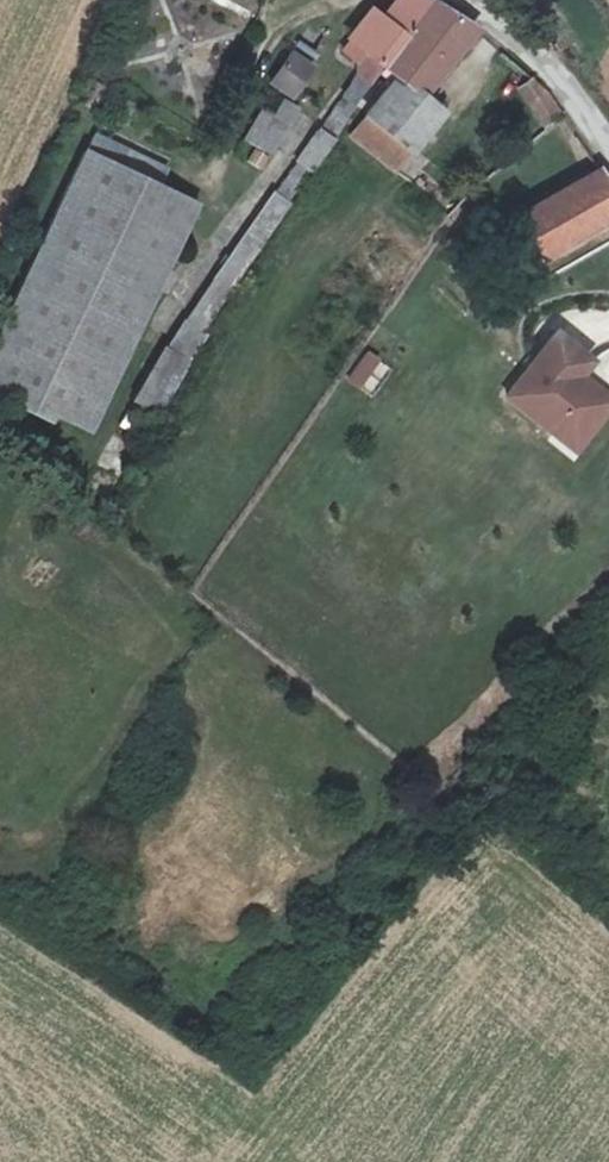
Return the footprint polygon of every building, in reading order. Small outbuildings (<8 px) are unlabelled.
[(431,0),(397,0),(382,18),(371,9),(351,34),(354,37),(343,50),(357,63),(365,52),(383,67),(431,0)] [(390,134),(410,150),(445,109),(423,93),(475,28),(431,0),(383,67),(398,76),(364,115),(390,134)] [(291,97),(311,67),(289,53),(269,83),(291,97)] [(339,95),(354,106),(369,84),(357,75),(339,95)] [(518,90),(529,100),(526,104),(545,128),(562,115),(533,78),(518,90)] [(354,106),(339,95),(298,161),(276,194),(187,322),(168,351),(188,365),(207,336),(201,332),(288,202),(309,171),(313,171),(354,106)] [(244,139),(271,155),(299,108),(284,99),(274,114),(262,107),(244,139)] [(390,134),(364,115),(354,133),(398,168),(410,150),(390,134)] [(13,395),(52,413),(89,431),(197,205),(122,169),(130,152),(95,135),(87,152),(85,151),(0,328),(0,388),(13,395)] [(526,230),(529,235),(542,259),(608,221),(608,188),(598,169),(517,215),(526,230)] [(510,402),(556,440),(569,424),(590,441),(608,417),(608,415),(578,390),(583,383),(596,368),(561,339),(510,402)] [(188,365),(168,351),(162,348),(132,399),(159,414),(160,415),(188,365)] [(374,397),(393,368),(365,351),(347,381),(374,397)] [(578,390),(608,415),(608,403),(583,383),(578,390)] [(52,413),(13,395),(9,404),(48,423),(52,413)] [(569,424),(556,440),(577,457),(590,441),(569,424)]
